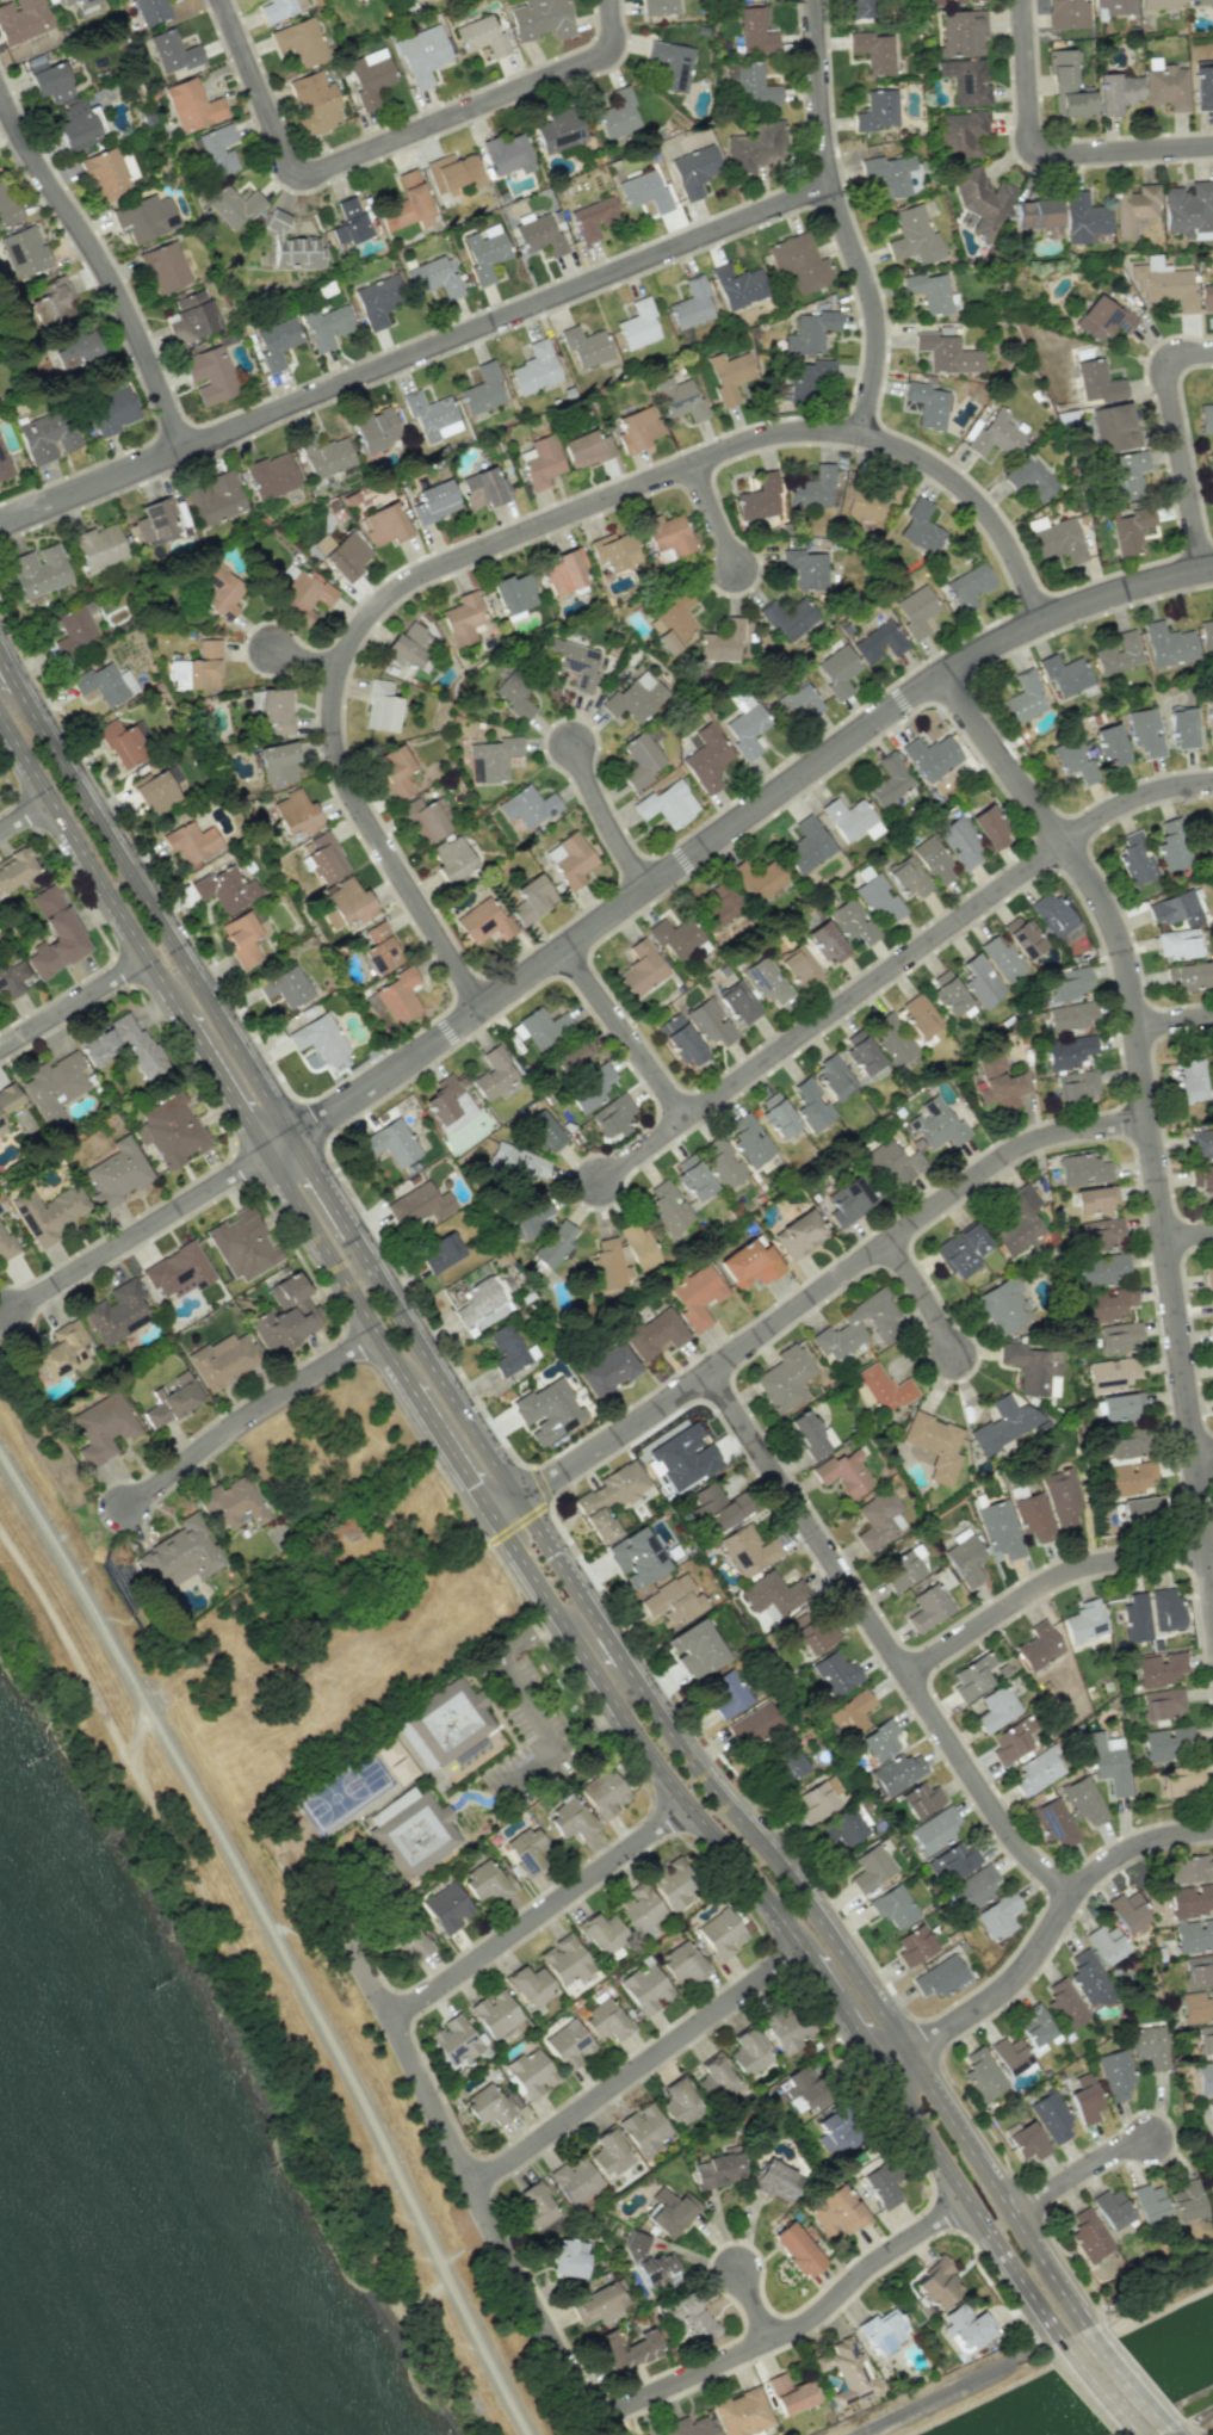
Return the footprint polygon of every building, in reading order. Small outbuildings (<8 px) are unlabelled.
[(53,28),(42,0),(6,0),(0,2),(0,36),(4,46),(53,28)] [(102,0),(59,0),(61,7),(73,2),(76,11),(102,2),(102,0)] [(144,28),(172,16),(165,0),(132,0),(144,28)] [(265,25),(298,12),(293,0),(266,0),(267,3),(258,7),(265,25)] [(516,42),(552,32),(554,40),(574,34),(565,0),(521,0),(522,5),(507,9),(516,42)] [(643,15),(678,14),(677,0),(643,0),(643,15)] [(875,18),(874,0),(846,0),(846,19),(875,18)] [(1047,29),(1088,27),(1087,0),(1046,0),(1047,29)] [(1093,7),(1103,6),(1103,15),(1133,14),(1133,0),(1093,0),(1093,7)] [(1139,9),(1181,8),(1181,0),(1139,0),(1139,9)] [(1195,8),(1212,7),(1212,0),(1195,0),(1195,8)] [(777,52),(776,32),(766,32),(766,6),(740,7),(741,53),(777,52)] [(942,12),(943,47),(934,47),(934,57),(982,56),(981,37),(986,37),(985,11),(942,12)] [(462,53),(487,44),(492,59),(510,53),(502,30),(496,32),(490,15),(453,28),(462,53)] [(301,69),(328,58),(311,16),(269,32),(276,50),(291,44),(301,69)] [(451,60),(438,24),(394,40),(413,92),(433,84),(427,69),(451,60)] [(205,63),(198,44),(181,50),(173,28),(144,39),(158,76),(183,67),(184,70),(205,63)] [(892,33),(848,34),(849,51),(866,51),(867,76),(893,75),(892,33)] [(685,94),(694,49),(650,40),(645,60),(664,64),(659,89),(685,94)] [(395,82),(385,48),(346,60),(362,112),(379,106),(374,88),(395,82)] [(1052,117),(1094,116),(1093,88),(1074,88),(1073,49),(1050,50),(1052,117)] [(935,61),(936,77),(951,76),(953,107),(990,105),(989,84),(983,85),(982,59),(935,61)] [(1212,110),(1212,60),(1192,61),(1194,111),(1212,110)] [(74,96),(61,61),(46,67),(44,62),(26,69),(37,97),(48,93),(52,105),(74,96)] [(762,62),(735,63),(737,104),(781,103),(780,85),(762,86),(762,62)] [(1187,111),(1186,64),(1148,65),(1149,67),(1144,67),(1145,104),(1168,104),(1168,111),(1187,111)] [(288,81),(300,116),(294,118),(301,137),(341,123),(336,109),(341,108),(332,82),(326,85),(320,70),(288,81)] [(1139,76),(1117,77),(1117,73),(1097,74),(1099,117),(1119,116),(1119,103),(1140,102),(1139,76)] [(227,117),(219,97),(204,102),(194,76),(163,87),(179,134),(227,117)] [(606,140),(642,126),(625,85),(610,92),(615,105),(595,113),(606,140)] [(854,132),(875,131),(875,126),(897,126),(896,89),(865,90),(866,112),(853,113),(854,132)] [(100,140),(83,99),(52,112),(69,153),(100,140)] [(578,113),(572,115),(570,110),(533,122),(542,154),(586,141),(578,113)] [(941,113),(942,158),(980,157),(979,134),(988,134),(987,111),(941,113)] [(784,166),(783,120),(749,120),(749,135),(727,136),(728,167),(784,166)] [(237,143),(230,123),(197,135),(212,179),(238,169),(230,145),(237,143)] [(482,144),(495,177),(519,168),(521,174),(536,169),(521,129),(482,144)] [(685,203),(704,196),(699,180),(722,173),(712,145),(670,159),(685,203)] [(436,194),(447,191),(449,196),(457,193),(454,187),(469,182),(472,189),(485,184),(474,153),(454,159),(452,153),(425,163),(436,194)] [(860,159),(863,179),(879,176),(883,200),(910,196),(906,171),(915,169),(912,155),(883,160),(882,156),(860,159)] [(1014,187),(997,181),(989,200),(981,165),(950,173),(958,207),(968,211),(967,214),(971,231),(979,234),(981,243),(993,240),(1014,187)] [(396,175),(404,199),(377,208),(385,231),(418,220),(420,227),(434,223),(415,168),(396,175)] [(616,183),(626,209),(650,200),(655,215),(673,209),(658,168),(616,183)] [(22,219),(5,178),(0,180),(0,228),(22,219)] [(1164,232),(1180,232),(1180,240),(1212,239),(1212,197),(1212,180),(1186,182),(1186,186),(1163,187),(1164,232)] [(267,204),(254,190),(241,202),(223,182),(204,202),(231,230),(246,216),(250,220),(267,204)] [(1116,239),(1134,238),(1134,217),(1155,217),(1154,205),(1159,205),(1158,184),(1136,184),(1136,192),(1114,192),(1116,239)] [(1108,205),(1086,206),(1086,189),(1064,190),(1065,244),(1087,243),(1087,233),(1109,232),(1108,205)] [(179,227),(168,196),(156,200),(154,194),(110,210),(117,228),(125,224),(132,244),(179,227)] [(371,235),(355,195),(335,203),(343,222),(329,227),(337,248),(371,235)] [(570,211),(582,245),(602,238),(598,228),(621,220),(612,196),(570,211)] [(1058,236),(1058,200),(1015,200),(1015,228),(1046,227),(1046,237),(1058,236)] [(943,258),(935,231),(929,232),(921,203),(892,211),(899,238),(885,242),(891,261),(914,254),(917,265),(943,258)] [(274,267),(298,266),(300,267),(323,267),(323,249),(317,246),(317,238),(283,238),(283,234),(291,217),(273,208),(264,227),(273,231),(274,267)] [(546,246),(549,258),(567,253),(561,230),(553,232),(548,212),(523,218),(524,222),(515,225),(522,253),(546,246)] [(34,223),(0,236),(0,243),(14,280),(50,266),(34,223)] [(511,257),(499,223),(478,230),(461,236),(479,287),(495,282),(489,265),(511,257)] [(798,294),(834,281),(825,256),(817,259),(807,231),(766,246),(778,279),(791,274),(798,294)] [(191,282),(175,240),(139,254),(154,296),(191,282)] [(461,295),(445,254),(405,270),(415,296),(440,286),(446,301),(461,295)] [(1190,269),(1169,270),(1169,265),(1160,265),(1159,255),(1145,255),(1145,264),(1129,264),(1130,291),(1142,290),(1142,301),(1175,300),(1176,314),(1196,313),(1195,291),(1191,291),(1190,269)] [(769,295),(758,266),(731,276),(727,263),(711,269),(726,311),(769,295)] [(957,310),(955,293),(948,294),(945,272),(902,278),(904,296),(921,294),(924,315),(957,310)] [(689,297),(666,306),(675,331),(713,316),(705,296),(709,295),(701,273),(682,280),(689,297)] [(46,293),(27,304),(41,328),(78,306),(60,274),(41,285),(46,293)] [(367,333),(387,326),(382,309),(405,303),(396,275),(354,288),(367,333)] [(1200,285),(1201,311),(1212,311),(1212,285),(1200,285)] [(173,300),(179,314),(166,320),(176,345),(219,328),(202,288),(173,300)] [(1137,319),(1123,309),(1121,313),(1096,294),(1073,325),(1100,345),(1113,327),(1125,336),(1137,319)] [(615,323),(625,351),(659,338),(651,317),(655,315),(648,295),(629,302),(635,315),(615,323)] [(318,314),(316,308),(299,314),(316,355),(335,347),(331,338),(355,328),(345,304),(318,314)] [(821,354),(822,330),(839,330),(839,311),(817,311),(817,315),(796,315),(795,334),(783,334),(783,354),(821,354)] [(302,342),(291,316),(252,332),(269,374),(285,367),(279,351),(302,342)] [(581,337),(576,325),(561,330),(577,371),(613,357),(602,329),(581,337)] [(46,346),(49,355),(52,354),(60,372),(102,355),(92,328),(46,346)] [(981,350),(958,350),(957,335),(934,336),(934,332),(914,332),(914,351),(928,351),(928,373),(982,372),(981,350)] [(561,380),(545,337),(526,344),(532,359),(507,368),(518,396),(561,380)] [(239,394),(221,344),(181,358),(191,386),(193,385),(201,407),(239,394)] [(724,408),(739,402),(733,386),(755,377),(745,352),(723,361),(719,352),(704,358),(724,408)] [(468,416),(506,402),(491,359),(475,365),(481,382),(458,390),(468,416)] [(1082,403),(1126,397),(1123,379),(1106,381),(1103,359),(1077,362),(1082,403)] [(833,360),(789,361),(790,403),(815,402),(815,382),(834,381),(833,360)] [(689,379),(672,384),(670,376),(653,381),(664,418),(687,411),(691,423),(708,418),(701,395),(695,397),(689,379)] [(949,392),(929,389),(930,384),(906,381),(904,400),(920,402),(917,427),(943,431),(949,392)] [(84,401),(98,437),(140,420),(126,385),(84,401)] [(461,430),(449,396),(424,404),(419,390),(404,395),(421,444),(461,430)] [(1132,427),(1128,402),(1091,409),(1098,454),(1141,447),(1138,427),(1132,427)] [(1198,403),(1199,432),(1212,432),(1212,403),(1198,403)] [(626,454),(649,445),(647,440),(662,434),(651,404),(612,419),(626,454)] [(401,439),(387,405),(351,420),(365,454),(401,439)] [(964,447),(981,457),(990,443),(1012,457),(1025,435),(1004,421),(1009,413),(998,405),(982,430),(977,427),(964,447)] [(56,458),(51,442),(57,441),(60,452),(79,446),(66,408),(16,424),(30,466),(56,458)] [(559,442),(572,472),(614,454),(606,435),(597,438),(593,428),(559,442)] [(520,461),(531,492),(549,486),(546,477),(564,471),(552,433),(529,441),(534,456),(520,461)] [(313,481),(355,465),(344,437),(320,446),(317,437),(299,444),(313,481)] [(13,475),(0,439),(0,480),(13,475)] [(1117,503),(1144,497),(1139,471),(1148,469),(1144,450),(1107,458),(1117,503)] [(244,466),(257,502),(299,487),(287,451),(244,466)] [(1058,486),(1027,453),(1002,477),(1014,491),(1022,484),(1039,503),(1058,486)] [(833,463),(814,463),(814,481),(788,481),(788,506),(828,506),(828,487),(833,487),(833,463)] [(468,512),(510,498),(503,476),(497,479),(493,467),(457,478),(468,512)] [(734,494),(739,523),(778,516),(774,494),(779,493),(775,469),(756,473),(759,490),(734,494)] [(246,510),(232,471),(207,480),(212,492),(206,494),(202,482),(182,490),(196,528),(246,510)] [(458,512),(449,480),(415,490),(418,502),(410,505),(416,524),(458,512)] [(844,515),(880,522),(883,502),(896,504),(899,490),(850,481),(844,515)] [(142,544),(176,531),(172,519),(176,517),(169,496),(140,508),(144,518),(134,521),(142,544)] [(924,520),(932,505),(917,496),(894,536),(930,556),(944,532),(924,520)] [(359,518),(374,546),(390,538),(393,544),(411,534),(393,500),(359,518)] [(1110,516),(1117,557),(1143,552),(1139,528),(1155,525),(1152,508),(1110,516)] [(695,550),(691,539),(682,513),(660,521),(658,514),(642,520),(658,564),(695,550)] [(1087,559),(1071,516),(1029,532),(1040,560),(1063,551),(1069,566),(1087,559)] [(127,557),(114,523),(92,531),(91,528),(71,535),(85,573),(127,557)] [(334,544),(325,534),(311,546),(345,584),(361,569),(358,566),(371,554),(350,530),(334,544)] [(611,533),(587,542),(596,564),(602,562),(608,575),(641,561),(629,531),(613,537),(611,533)] [(22,600),(71,581),(56,542),(34,551),(33,549),(7,559),(22,600)] [(586,584),(580,566),(584,565),(578,548),(540,562),(553,596),(586,584)] [(825,553),(803,554),(803,549),(781,550),(781,569),(794,569),(794,590),(826,590),(825,553)] [(977,607),(972,596),(994,586),(984,563),(944,580),(958,614),(977,607)] [(233,604),(246,585),(214,564),(203,579),(212,585),(200,603),(228,622),(238,608),(233,604)] [(337,593),(298,568),(275,604),(308,625),(319,608),(325,612),(337,593)] [(509,579),(508,575),(490,582),(503,616),(512,612),(512,614),(538,604),(527,573),(509,579)] [(939,610),(924,584),(891,602),(913,642),(928,633),(921,620),(939,610)] [(680,640),(697,628),(685,609),(696,602),(685,585),(649,609),(664,631),(670,626),(680,640)] [(456,596),(459,604),(440,612),(455,648),(476,640),(472,631),(487,625),(473,589),(456,596)] [(786,644),(817,616),(800,597),(783,612),(770,598),(756,611),(786,644)] [(98,638),(86,613),(91,610),(87,601),(43,622),(60,656),(98,638)] [(736,661),(737,641),(741,642),(742,617),(723,617),(723,634),(697,633),(697,660),(736,661)] [(865,666),(886,652),(890,659),(908,647),(888,618),(850,644),(865,666)] [(1197,620),(1201,650),(1212,648),(1212,618),(1197,620)] [(1196,658),(1191,629),(1164,634),(1161,619),(1143,623),(1151,667),(1196,658)] [(416,671),(436,639),(405,620),(383,656),(399,665),(401,662),(416,671)] [(1143,663),(1133,628),(1112,634),(1115,644),(1092,650),(1099,675),(1143,663)] [(668,655),(678,646),(663,629),(653,638),(668,655)] [(170,660),(171,689),(221,688),(220,639),(197,640),(198,660),(170,660)] [(599,652),(558,640),(550,666),(576,673),(571,689),(587,694),(599,652)] [(812,664),(837,702),(852,692),(844,679),(861,668),(844,643),(812,664)] [(1091,685),(1079,656),(1059,665),(1054,653),(1039,660),(1056,700),(1091,685)] [(138,690),(126,669),(116,674),(108,659),(69,680),(78,696),(94,688),(105,708),(138,690)] [(667,694),(641,668),(600,707),(612,719),(621,709),(636,725),(667,694)] [(1046,710),(1030,669),(1013,675),(1019,691),(999,699),(1008,725),(1046,710)] [(524,721),(534,708),(521,698),(530,687),(509,671),(490,694),(524,721)] [(399,698),(389,696),(391,682),(370,679),(363,728),(394,733),(399,698)] [(801,711),(805,719),(821,711),(806,681),(772,698),(783,720),(801,711)] [(293,734),(292,689),(259,689),(260,735),(293,734)] [(745,761),(760,752),(749,737),(768,724),(748,693),(733,703),(739,712),(721,725),(745,761)] [(1206,734),(1212,733),(1212,700),(1204,700),(1206,734)] [(1169,741),(1175,741),(1175,749),(1197,748),(1196,707),(1168,707),(1169,741)] [(1163,756),(1160,731),(1158,731),(1156,708),(1126,711),(1130,748),(1143,747),(1145,758),(1163,756)] [(120,731),(115,719),(98,727),(117,770),(147,757),(133,726),(120,731)] [(680,759),(705,797),(721,785),(712,772),(733,758),(709,721),(692,732),(701,745),(680,759)] [(1092,730),(1103,765),(1111,762),(1113,767),(1129,762),(1117,722),(1092,730)] [(619,746),(634,765),(621,776),(631,790),(667,762),(641,729),(619,746)] [(962,760),(945,734),(923,748),(915,737),(900,747),(926,785),(962,760)] [(520,736),(497,737),(498,743),(468,744),(470,782),(505,780),(504,756),(521,755),(520,736)] [(1097,780),(1079,736),(1051,747),(1063,777),(1075,772),(1081,786),(1097,780)] [(264,787),(297,781),(293,762),(297,762),(293,741),(257,748),(264,787)] [(414,768),(401,745),(372,762),(395,802),(414,791),(404,774),(414,768)] [(875,760),(886,777),(866,790),(879,809),(914,785),(890,750),(875,760)] [(152,816),(180,803),(164,768),(129,783),(140,807),(147,804),(152,816)] [(642,820),(657,811),(670,830),(699,810),(677,778),(652,795),(650,793),(632,804),(642,820)] [(539,800),(528,783),(495,805),(506,822),(514,816),(525,831),(561,806),(551,792),(539,800)] [(267,802),(276,825),(280,823),(286,837),(301,831),(302,835),(322,826),(312,802),(306,804),(300,789),(267,802)] [(449,829),(431,801),(422,806),(416,797),(398,808),(423,846),(449,829)] [(863,831),(869,840),(883,830),(860,798),(844,809),(835,797),(819,808),(845,844),(863,831)] [(992,852),(1010,841),(999,825),(1002,823),(990,803),(969,817),(992,852)] [(835,850),(808,813),(793,825),(801,837),(781,852),(799,877),(835,850)] [(980,860),(974,852),(982,846),(959,814),(935,832),(964,872),(980,860)] [(1162,871),(1191,865),(1181,816),(1159,822),(1163,843),(1156,845),(1162,871)] [(1212,861),(1212,819),(1211,837),(1204,836),(1203,861),(1212,861)] [(210,826),(197,833),(191,820),(161,837),(170,853),(177,848),(187,866),(222,847),(210,826)] [(1130,886),(1157,875),(1139,829),(1121,836),(1125,848),(1117,852),(1130,886)] [(349,870),(326,830),(299,845),(322,885),(349,870)] [(585,881),(580,874),(597,863),(576,830),(543,851),(569,892),(585,881)] [(438,865),(434,868),(445,885),(476,866),(456,834),(429,850),(438,865)] [(911,846),(936,888),(955,877),(931,835),(911,846)] [(23,844),(0,855),(0,892),(37,874),(23,844)] [(904,902),(930,889),(912,855),(886,869),(904,902)] [(787,881),(772,858),(751,872),(742,859),(728,868),(752,904),(787,881)] [(190,884),(199,901),(212,894),(223,915),(261,896),(252,879),(242,884),(231,863),(190,884)] [(501,896),(521,926),(558,902),(538,872),(501,896)] [(893,893),(890,894),(876,873),(855,887),(882,928),(906,912),(893,893)] [(376,909),(364,888),(359,891),(352,880),(324,896),(332,910),(324,915),(333,933),(376,909)] [(91,951),(54,881),(28,895),(52,940),(44,945),(41,940),(28,947),(32,953),(25,957),(38,980),(91,951)] [(693,910),(710,933),(743,907),(726,884),(693,910)] [(1028,905),(1061,947),(1082,931),(1049,888),(1028,905)] [(1145,904),(1153,926),(1181,916),(1185,927),(1203,921),(1191,888),(1145,904)] [(494,931),(501,942),(515,933),(490,895),(454,919),(472,946),(494,931)] [(865,915),(851,895),(827,912),(847,940),(854,935),(863,947),(880,935),(866,915),(865,915)] [(241,970),(261,958),(251,941),(271,931),(263,916),(253,922),(246,910),(217,926),(241,970)] [(1003,927),(1023,960),(1046,947),(1025,914),(1003,927)] [(703,942),(689,916),(668,928),(663,919),(646,928),(657,948),(664,943),(673,960),(703,942)] [(850,953),(824,918),(803,934),(823,960),(829,956),(835,964),(850,953)] [(375,976),(404,960),(382,920),(363,930),(372,945),(361,951),(375,976)] [(1198,957),(1196,929),(1156,931),(1158,959),(1198,957)] [(978,946),(1007,985),(1027,970),(1007,943),(1001,947),(993,935),(978,946)] [(627,947),(636,960),(614,974),(631,1000),(669,975),(644,936),(627,947)] [(801,993),(823,975),(797,942),(775,959),(801,993)] [(959,964),(968,977),(962,981),(980,1009),(1004,993),(978,952),(959,964)] [(6,991),(10,999),(25,991),(19,981),(29,975),(17,953),(0,962),(0,994),(6,991)] [(792,995),(765,954),(739,971),(760,1002),(769,996),(776,1006),(792,995)] [(1165,968),(1168,985),(1175,984),(1177,993),(1199,989),(1198,986),(1209,984),(1205,961),(1165,968)] [(264,999),(277,992),(287,1010),(313,996),(296,964),(257,985),(264,999)] [(420,981),(412,966),(372,989),(394,1027),(421,1010),(408,988),(420,981)] [(1051,999),(1091,994),(1087,967),(1047,972),(1051,999)] [(948,1018),(969,1006),(948,969),(927,980),(948,1018)] [(740,1028),(762,1013),(739,978),(716,993),(740,1028)] [(922,1040),(943,1025),(919,991),(898,1007),(922,1040)] [(719,1047),(735,1038),(710,997),(684,1012),(703,1043),(713,1037),(719,1047)] [(1046,1008),(1050,1032),(1087,1026),(1086,1020),(1096,1018),(1093,1000),(1046,1008)] [(537,1053),(574,1028),(563,1011),(549,1021),(538,1006),(516,1021),(537,1053)] [(144,1082),(165,1071),(132,1009),(107,1022),(109,1026),(78,1043),(90,1068),(126,1049),(144,1082)] [(687,1070),(708,1056),(677,1011),(657,1025),(687,1070)] [(286,1034),(295,1051),(311,1043),(328,1075),(347,1065),(341,1054),(348,1051),(327,1012),(286,1034)] [(894,1068),(917,1052),(891,1014),(868,1030),(894,1068)] [(883,1063),(860,1029),(840,1042),(863,1077),(883,1063)] [(1048,1070),(1083,1065),(1082,1055),(1096,1054),(1093,1036),(1045,1042),(1048,1070)] [(594,1062),(577,1039),(553,1057),(570,1080),(594,1062)] [(496,1044),(480,1054),(489,1068),(471,1080),(484,1102),(519,1079),(496,1044)] [(88,1089),(78,1070),(84,1067),(75,1050),(45,1066),(44,1065),(20,1078),(48,1131),(67,1122),(58,1105),(88,1089)] [(836,1101),(857,1085),(833,1052),(812,1068),(836,1101)] [(979,1105),(997,1100),(1000,1111),(1019,1106),(1016,1095),(1030,1091),(1025,1071),(1005,1076),(999,1052),(974,1059),(979,1075),(972,1077),(979,1105)] [(1207,1099),(1203,1058),(1174,1061),(1179,1101),(1207,1099)] [(1097,1071),(1056,1074),(1058,1103),(1098,1101),(1097,1071)] [(477,1113),(458,1084),(457,1084),(451,1076),(419,1098),(445,1135),(477,1113)] [(795,1109),(811,1133),(836,1116),(823,1097),(822,1097),(807,1076),(792,1087),(803,1103),(795,1109)] [(570,1097),(580,1114),(605,1100),(595,1082),(570,1097)] [(23,1104),(13,1084),(0,1090),(0,1115),(23,1104)] [(165,1170),(195,1154),(195,1155),(210,1147),(180,1091),(138,1113),(143,1122),(131,1128),(141,1146),(150,1141),(165,1170)] [(630,1130),(624,1121),(637,1112),(623,1091),(588,1115),(605,1139),(616,1131),(620,1137),(630,1130)] [(799,1126),(775,1091),(760,1101),(765,1109),(760,1113),(779,1140),(799,1126)] [(971,1135),(960,1118),(954,1122),(936,1094),(916,1106),(920,1112),(906,1120),(926,1152),(947,1139),(952,1147),(971,1135)] [(553,1153),(567,1140),(540,1109),(520,1127),(541,1150),(547,1145),(553,1153)] [(751,1169),(775,1151),(747,1112),(722,1130),(751,1169)] [(421,1154),(397,1116),(357,1142),(367,1158),(383,1147),(398,1169),(421,1154)] [(1212,1158),(1212,1129),(1188,1131),(1191,1160),(1212,1158)] [(84,1169),(96,1191),(89,1196),(98,1213),(123,1200),(119,1194),(134,1185),(136,1189),(153,1180),(127,1133),(110,1142),(116,1151),(84,1169)] [(734,1155),(718,1133),(701,1146),(713,1162),(707,1166),(725,1191),(748,1173),(734,1155)] [(861,1156),(883,1186),(894,1178),(899,1185),(926,1166),(914,1150),(903,1158),(887,1137),(861,1156)] [(533,1176),(543,1179),(550,1160),(496,1141),(485,1169),(530,1185),(533,1176)] [(715,1188),(691,1153),(675,1164),(680,1172),(675,1176),(693,1203),(715,1188)] [(1063,1187),(1111,1181),(1109,1161),(1096,1162),(1095,1153),(1059,1157),(1063,1187)] [(1201,1192),(1212,1191),(1212,1165),(1189,1167),(1191,1185),(1200,1184),(1201,1192)] [(837,1228),(876,1203),(857,1174),(825,1195),(834,1208),(827,1213),(837,1228)] [(670,1235),(693,1219),(665,1178),(642,1193),(670,1235)] [(395,1226),(414,1216),(421,1232),(436,1224),(434,1220),(456,1209),(447,1190),(435,1196),(428,1181),(384,1202),(395,1226)] [(1007,1258),(1028,1245),(1029,1245),(1046,1235),(1030,1210),(1042,1203),(1028,1181),(998,1199),(1012,1222),(992,1234),(1007,1258)] [(38,1251),(58,1240),(53,1231),(91,1210),(76,1183),(39,1204),(30,1188),(10,1199),(38,1251)] [(1114,1186),(1074,1190),(1076,1216),(1116,1212),(1114,1186)] [(548,1226),(544,1218),(553,1213),(546,1199),(510,1216),(522,1239),(548,1226)] [(283,1259),(275,1245),(271,1247),(249,1207),(206,1230),(236,1285),(283,1259)] [(828,1235),(810,1208),(771,1233),(788,1260),(828,1235)] [(0,1217),(0,1261),(16,1254),(0,1217)] [(571,1246),(566,1241),(576,1231),(564,1220),(531,1254),(548,1270),(571,1246)] [(599,1293),(630,1283),(622,1258),(631,1255),(636,1272),(657,1265),(642,1220),(616,1229),(618,1234),(596,1242),(600,1253),(587,1258),(599,1293)] [(1123,1247),(1122,1220),(1076,1222),(1077,1249),(1123,1247)] [(934,1245),(954,1281),(979,1267),(974,1257),(990,1248),(976,1222),(934,1245)] [(428,1273),(464,1259),(452,1232),(417,1246),(428,1273)] [(213,1275),(192,1239),(142,1269),(163,1305),(213,1275)] [(717,1262),(735,1289),(755,1276),(760,1285),(784,1270),(766,1243),(757,1249),(751,1240),(717,1262)] [(1127,1272),(1125,1252),(1077,1259),(1081,1287),(1113,1283),(1112,1274),(1127,1272)] [(1205,1288),(1212,1287),(1212,1260),(1203,1261),(1205,1288)] [(711,1322),(700,1305),(711,1299),(714,1303),(728,1294),(708,1265),(667,1292),(695,1334),(711,1322)] [(267,1286),(279,1314),(271,1318),(269,1312),(251,1320),(265,1354),(325,1329),(314,1305),(312,1306),(298,1273),(267,1286)] [(512,1310),(503,1291),(513,1286),(507,1275),(495,1281),(492,1275),(453,1295),(459,1306),(452,1309),(462,1328),(473,1323),(476,1329),(512,1310)] [(151,1320),(140,1301),(145,1298),(132,1276),(107,1290),(113,1301),(105,1306),(100,1298),(80,1309),(102,1348),(151,1320)] [(974,1296),(995,1337),(1031,1318),(1018,1292),(1021,1290),(1013,1276),(974,1296)] [(1091,1324),(1119,1317),(1117,1312),(1138,1307),(1132,1285),(1084,1296),(1091,1324)] [(811,1336),(830,1364),(874,1334),(883,1346),(901,1334),(892,1320),(900,1315),(881,1287),(838,1316),(843,1324),(831,1332),(826,1326),(811,1336)] [(640,1361),(668,1342),(672,1349),(689,1337),(668,1306),(623,1336),(640,1361)] [(89,1341),(75,1317),(51,1331),(57,1341),(30,1356),(41,1374),(43,1373),(48,1381),(76,1365),(78,1370),(91,1362),(81,1346),(89,1341)] [(1137,1321),(1097,1326),(1101,1354),(1141,1349),(1137,1321)] [(524,1349),(508,1322),(485,1335),(498,1357),(490,1361),(501,1379),(538,1356),(532,1345),(524,1349)] [(186,1354),(208,1393),(263,1362),(245,1332),(233,1338),(231,1333),(208,1346),(206,1342),(186,1354)] [(597,1402),(614,1391),(612,1388),(640,1370),(622,1341),(576,1370),(597,1402)] [(775,1414),(806,1396),(798,1384),(816,1374),(796,1341),(774,1354),(779,1362),(753,1377),(775,1414)] [(1018,1395),(1058,1397),(1060,1351),(1025,1349),(1025,1343),(1000,1342),(1000,1364),(1020,1365),(1018,1395)] [(1138,1377),(1137,1359),(1088,1361),(1090,1391),(1130,1389),(1129,1378),(1138,1377)] [(908,1377),(891,1386),(877,1361),(856,1372),(879,1416),(918,1395),(908,1377)] [(204,1402),(188,1369),(172,1377),(177,1388),(165,1394),(160,1385),(150,1390),(158,1405),(142,1412),(150,1428),(204,1402)] [(537,1448),(587,1417),(580,1406),(577,1408),(558,1376),(510,1404),(525,1429),(525,1428),(537,1448)] [(140,1432),(117,1390),(70,1416),(86,1445),(76,1450),(87,1470),(117,1453),(109,1438),(117,1434),(122,1442),(140,1432)] [(979,1454),(1041,1425),(1030,1401),(1015,1408),(1008,1392),(989,1401),(997,1418),(969,1431),(979,1454)] [(1100,1395),(1101,1421),(1135,1420),(1135,1406),(1141,1406),(1141,1394),(1100,1395)] [(838,1445),(827,1426),(820,1430),(808,1409),(788,1420),(811,1460),(838,1445)] [(949,1487),(960,1455),(954,1453),(963,1429),(912,1411),(901,1442),(922,1449),(918,1460),(930,1464),(925,1479),(949,1487)] [(1147,1456),(1146,1430),(1108,1431),(1109,1457),(1147,1456)] [(873,1486),(860,1461),(863,1459),(856,1446),(811,1471),(820,1486),(835,1478),(848,1500),(873,1486)] [(598,1546),(618,1535),(603,1506),(614,1500),(617,1506),(649,1489),(633,1459),(597,1478),(600,1485),(573,1499),(598,1546)] [(1154,1461),(1105,1468),(1109,1496),(1158,1489),(1154,1461)] [(1057,1530),(1078,1523),(1074,1509),(1082,1507),(1069,1467),(1040,1476),(1057,1530)] [(269,1519),(244,1475),(220,1488),(217,1484),(197,1495),(220,1534),(249,1517),(255,1527),(269,1519)] [(741,1491),(725,1501),(715,1484),(687,1501),(698,1520),(704,1517),(715,1534),(753,1512),(741,1491)] [(906,1528),(896,1513),(902,1509),(888,1488),(856,1508),(867,1527),(854,1536),(865,1553),(906,1528)] [(1023,1536),(1033,1533),(1037,1543),(1056,1537),(1041,1491),(1011,1500),(1023,1536)] [(1121,1500),(1123,1524),(1157,1520),(1155,1497),(1121,1500)] [(1025,1555),(1007,1499),(976,1509),(990,1554),(1002,1550),(1006,1561),(1025,1555)] [(221,1567),(198,1511),(178,1519),(183,1532),(138,1550),(155,1591),(196,1574),(197,1577),(221,1567)] [(782,1555),(772,1537),(760,1544),(747,1522),(717,1540),(740,1579),(782,1555)] [(603,1549),(620,1575),(623,1573),(633,1589),(667,1568),(641,1525),(603,1549)] [(986,1559),(968,1527),(950,1537),(955,1544),(944,1551),(966,1589),(984,1579),(975,1565),(986,1559)] [(924,1573),(909,1551),(896,1561),(901,1568),(883,1580),(892,1594),(924,1573)] [(798,1578),(783,1588),(771,1569),(738,1590),(753,1614),(761,1609),(769,1621),(809,1596),(798,1578)] [(704,1609),(685,1573),(637,1598),(647,1617),(661,1610),(669,1627),(704,1609)] [(914,1634),(954,1611),(936,1582),(911,1597),(917,1607),(903,1615),(914,1634)] [(1183,1627),(1179,1595),(1172,1596),(1171,1588),(1150,1590),(1154,1630),(1183,1627)] [(1122,1604),(1126,1642),(1151,1640),(1146,1591),(1127,1593),(1128,1604),(1122,1604)] [(1062,1617),(1070,1644),(1108,1634),(1097,1596),(1075,1602),(1078,1612),(1062,1617)] [(827,1618),(819,1623),(808,1608),(785,1625),(809,1658),(840,1636),(827,1618)] [(726,1659),(701,1617),(664,1639),(674,1656),(690,1682),(726,1659)] [(1033,1635),(1013,1647),(1028,1672),(1064,1651),(1045,1618),(1029,1628),(1033,1635)] [(829,1698),(862,1680),(852,1660),(842,1665),(835,1651),(811,1663),(829,1698)] [(960,1703),(992,1684),(984,1670),(996,1663),(988,1651),(951,1672),(958,1684),(952,1688),(960,1703)] [(1137,1687),(1178,1683),(1177,1672),(1187,1672),(1185,1652),(1160,1655),(1160,1656),(1134,1659),(1137,1687)] [(718,1719),(750,1704),(733,1669),(702,1684),(718,1719)] [(436,1768),(461,1753),(463,1756),(484,1743),(480,1736),(494,1727),(482,1707),(487,1703),(479,1689),(470,1694),(460,1677),(402,1713),(436,1768)] [(983,1735),(1022,1712),(1004,1682),(979,1698),(987,1711),(974,1719),(983,1735)] [(844,1740),(869,1725),(861,1713),(874,1705),(865,1688),(827,1711),(844,1740)] [(1143,1719),(1185,1715),(1183,1688),(1141,1692),(1143,1719)] [(782,1723),(765,1699),(726,1727),(743,1751),(782,1723)] [(999,1766),(1031,1747),(1024,1734),(1035,1728),(1027,1715),(990,1736),(997,1748),(991,1751),(999,1766)] [(874,1764),(899,1747),(892,1736),(899,1731),(889,1717),(857,1738),(874,1764)] [(1142,1732),(1145,1760),(1194,1755),(1191,1726),(1167,1728),(1167,1729),(1142,1732)] [(1110,1797),(1130,1795),(1124,1747),(1107,1749),(1104,1729),(1086,1731),(1091,1780),(1108,1778),(1110,1797)] [(374,1745),(395,1787),(415,1777),(394,1735),(374,1745)] [(1065,1772),(1049,1745),(1017,1765),(1021,1772),(1010,1778),(1023,1798),(1065,1772)] [(789,1780),(807,1768),(795,1750),(777,1762),(789,1780)] [(917,1754),(907,1760),(902,1753),(871,1772),(886,1797),(928,1772),(917,1754)] [(629,1798),(611,1767),(578,1786),(600,1822),(618,1812),(614,1806),(629,1798)] [(1107,1819),(1088,1774),(1059,1787),(1074,1820),(1083,1816),(1088,1827),(1107,1819)] [(1160,1793),(1202,1793),(1202,1774),(1160,1774),(1160,1793)] [(840,1792),(832,1776),(791,1796),(805,1824),(838,1807),(832,1795),(840,1792)] [(899,1796),(915,1821),(946,1800),(936,1785),(929,1790),(922,1780),(899,1796)] [(462,1844),(448,1821),(454,1817),(445,1804),(437,1809),(426,1790),(405,1803),(400,1796),(367,1816),(373,1826),(368,1828),(401,1881),(462,1844)] [(597,1828),(572,1796),(545,1818),(562,1840),(572,1832),(580,1842),(597,1828)] [(1079,1840),(1059,1796),(1031,1809),(1046,1842),(1057,1838),(1062,1849),(1079,1840)] [(960,1822),(952,1806),(909,1826),(922,1855),(957,1839),(951,1826),(960,1822)] [(844,1848),(868,1833),(852,1809),(812,1834),(821,1847),(837,1837),(844,1848)] [(503,1845),(527,1877),(545,1864),(538,1856),(549,1848),(531,1824),(503,1845)] [(896,1870),(885,1853),(891,1848),(885,1838),(853,1859),(861,1871),(849,1878),(859,1895),(896,1870)] [(964,1850),(960,1842),(924,1860),(931,1874),(943,1867),(950,1879),(982,1863),(973,1845),(964,1850)] [(1206,1855),(1170,1858),(1172,1883),(1212,1879),(1212,1859),(1207,1860),(1206,1855)] [(669,1912),(699,1895),(677,1857),(662,1865),(663,1867),(648,1875),(669,1912)] [(473,1899),(487,1892),(492,1903),(516,1890),(506,1871),(497,1876),(489,1861),(461,1876),(473,1899)] [(964,1915),(994,1896),(990,1889),(1001,1882),(988,1862),(947,1889),(964,1915)] [(473,1910),(451,1879),(420,1901),(445,1936),(460,1925),(458,1921),(473,1910)] [(647,1938),(656,1932),(651,1925),(666,1915),(645,1883),(614,1903),(635,1935),(643,1930),(647,1938)] [(878,1920),(886,1916),(894,1930),(918,1917),(900,1883),(867,1900),(878,1920)] [(1209,1914),(1208,1904),(1212,1904),(1212,1884),(1169,1889),(1172,1918),(1209,1914)] [(1009,1916),(1022,1905),(1010,1889),(974,1917),(994,1942),(1016,1925),(1009,1916)] [(1150,1920),(1133,1892),(1122,1899),(1119,1894),(1105,1902),(1124,1935),(1150,1920)] [(747,1937),(726,1906),(695,1927),(719,1962),(735,1951),(732,1947),(747,1937)] [(600,1922),(594,1912),(576,1924),(600,1959),(629,1939),(611,1914),(600,1922)] [(1178,1954),(1212,1948),(1212,1918),(1173,1924),(1178,1954)] [(936,1950),(921,1924),(895,1939),(902,1950),(896,1953),(904,1968),(936,1950)] [(430,1955),(418,1926),(385,1940),(391,1955),(405,1949),(411,1963),(430,1955)] [(1085,1934),(1103,1966),(1129,1951),(1114,1926),(1103,1932),(1099,1926),(1085,1934)] [(564,1989),(594,1967),(568,1933),(538,1955),(564,1989)] [(676,1982),(686,1975),(692,1984),(708,1972),(684,1939),(658,1958),(676,1982)] [(1115,1998),(1089,1946),(1069,1956),(1075,1968),(1068,1971),(1088,2011),(1115,1998)] [(969,1982),(955,1954),(910,1977),(920,1997),(935,1990),(939,1998),(969,1982)] [(1183,1958),(1187,1984),(1212,1981),(1212,1954),(1183,1958)] [(659,2006),(658,2004),(673,1992),(648,1960),(618,1984),(645,2017),(659,2006)] [(539,1967),(529,1974),(521,1964),(504,1978),(528,2010),(556,1989),(539,1967)] [(1046,1987),(1052,1996),(1045,2001),(1065,2032),(1089,2016),(1062,1976),(1046,1987)] [(523,2019),(501,1988),(487,1998),(485,1995),(468,2007),(492,2041),(523,2019)] [(1204,1990),(1179,1994),(1183,2023),(1212,2018),(1212,1989),(1204,1990)] [(629,2032),(604,1990),(593,1997),(597,2004),(580,2014),(596,2040),(607,2033),(613,2042),(629,2032)] [(1034,2050),(1057,2033),(1035,2002),(1022,2011),(1026,2017),(1016,2024),(1034,2050)] [(802,2046),(799,2039),(810,2034),(797,2005),(764,2021),(781,2056),(802,2046)] [(483,2049),(458,2012),(440,2024),(442,2025),(428,2034),(450,2066),(463,2057),(466,2061),(483,2049)] [(594,2047),(572,2017),(542,2040),(567,2073),(582,2061),(580,2058),(594,2047)] [(731,2036),(737,2048),(729,2052),(741,2077),(770,2063),(752,2025),(731,2036)] [(1196,2026),(1198,2053),(1212,2051),(1212,2025),(1196,2026)] [(1163,2026),(1129,2028),(1131,2059),(1143,2058),(1144,2072),(1167,2070),(1163,2026)] [(1016,2037),(1006,2044),(1002,2037),(988,2046),(1007,2076),(1031,2061),(1016,2037)] [(962,2056),(971,2069),(963,2073),(982,2102),(1007,2086),(981,2044),(962,2056)] [(559,2080),(535,2045),(501,2067),(526,2104),(546,2091),(545,2089),(559,2080)] [(1109,2103),(1128,2098),(1125,2086),(1134,2084),(1125,2048),(1097,2056),(1109,2103)] [(741,2085),(715,2052),(699,2065),(705,2073),(695,2081),(715,2106),(741,2085)] [(789,2087),(781,2092),(797,2115),(826,2095),(803,2063),(782,2078),(789,2087)] [(1200,2097),(1212,2095),(1212,2064),(1195,2067),(1200,2097)] [(1080,2127),(1097,2122),(1093,2111),(1102,2108),(1091,2071),(1073,2076),(1077,2090),(1069,2092),(1080,2127)] [(704,2108),(679,2076),(659,2091),(665,2099),(658,2105),(677,2129),(704,2108)] [(478,2125),(488,2120),(492,2128),(523,2108),(511,2089),(498,2097),(489,2082),(462,2099),(478,2125)] [(1073,2134),(1066,2121),(1071,2118),(1054,2089),(1028,2104),(1053,2146),(1073,2134)] [(643,2158),(674,2135),(648,2101),(618,2123),(643,2158)] [(826,2154),(833,2149),(838,2156),(861,2140),(839,2107),(815,2123),(822,2133),(815,2138),(826,2154)] [(1036,2161),(1051,2151),(1031,2120),(1006,2136),(1021,2160),(1032,2154),(1036,2161)] [(602,2177),(632,2163),(615,2127),(594,2137),(601,2151),(592,2155),(602,2177)] [(699,2189),(744,2179),(738,2151),(693,2162),(699,2189)] [(573,2207),(604,2186),(582,2156),(566,2167),(563,2163),(549,2172),(573,2207)] [(801,2174),(763,2159),(751,2188),(789,2203),(801,2174)] [(890,2176),(881,2162),(860,2175),(882,2211),(901,2200),(887,2178),(890,2176)] [(534,2234),(560,2215),(534,2180),(516,2193),(525,2205),(517,2211),(534,2234)] [(845,2235),(867,2221),(842,2181),(804,2204),(824,2238),(840,2228),(845,2235)] [(1169,2216),(1158,2186),(1148,2189),(1147,2184),(1130,2189),(1142,2225),(1169,2216)] [(1168,2191),(1175,2223),(1204,2216),(1197,2184),(1168,2191)] [(684,2191),(676,2200),(661,2186),(650,2198),(656,2203),(644,2217),(670,2240),(701,2207),(684,2191)] [(1093,2198),(1107,2231),(1132,2220),(1118,2187),(1093,2198)] [(1062,2218),(1088,2263),(1113,2248),(1088,2204),(1062,2218)] [(825,2261),(788,2221),(769,2238),(806,2279),(825,2261)] [(650,2237),(630,2230),(626,2242),(646,2292),(675,2280),(679,2270),(671,2250),(647,2260),(645,2253),(650,2237)] [(579,2279),(585,2246),(552,2240),(545,2273),(579,2279)] [(938,2311),(960,2287),(947,2275),(955,2267),(941,2254),(911,2286),(938,2311)] [(580,2327),(597,2319),(599,2324),(623,2315),(619,2306),(624,2304),(615,2283),(570,2302),(580,2327)] [(714,2335),(696,2291),(669,2302),(686,2346),(714,2335)] [(940,2315),(946,2325),(941,2329),(950,2344),(955,2341),(963,2354),(996,2333),(982,2310),(970,2317),(961,2302),(940,2315)] [(876,2360),(896,2349),(891,2341),(906,2333),(892,2306),(857,2325),(876,2360)] [(620,2344),(614,2329),(592,2338),(607,2376),(662,2354),(653,2331),(620,2344)] [(874,2392),(852,2334),(829,2343),(833,2353),(811,2361),(816,2372),(834,2365),(843,2389),(829,2394),(834,2408),(874,2392)] [(766,2379),(782,2417),(817,2402),(807,2379),(789,2387),(783,2372),(766,2379)] [(760,2429),(773,2423),(758,2386),(712,2404),(724,2434),(762,2434),(760,2429)] [(710,2414),(688,2422),(685,2417),(662,2426),(666,2434),(718,2434),(710,2414)]
